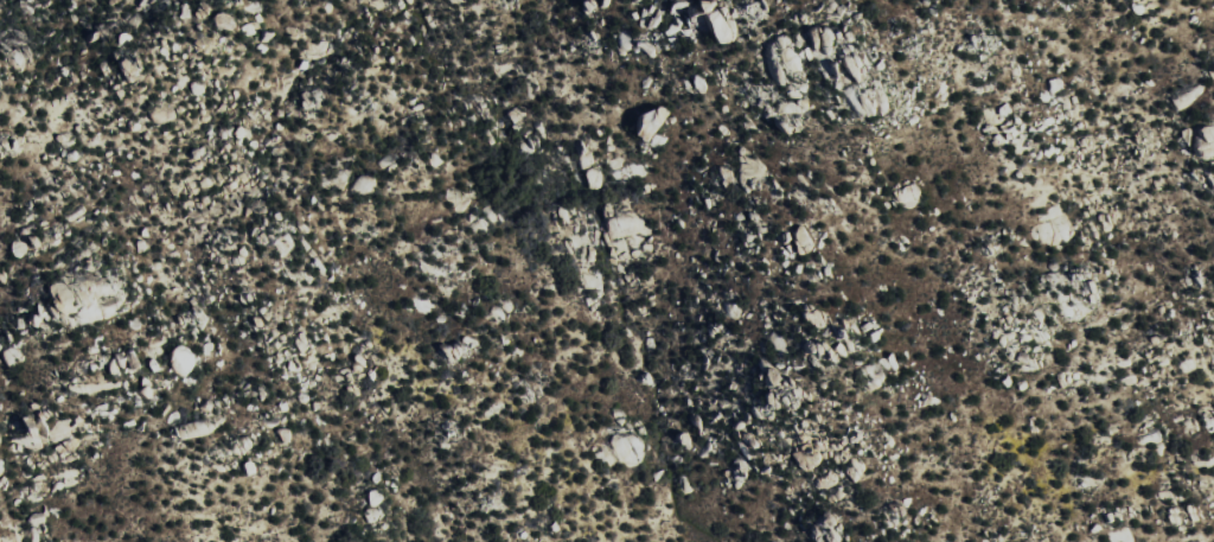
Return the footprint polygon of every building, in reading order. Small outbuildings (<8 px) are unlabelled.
[(837,26),(821,40),(839,59),(849,49),(843,43),(848,38),(837,26)] [(775,85),(807,84),(807,80),(811,80),(810,59),(801,59),(800,43),(774,44),(775,85)] [(872,68),(876,64),(869,55),(856,65),(871,85),(880,78),(872,68)] [(669,141),(663,129),(670,126),(662,109),(637,120),(650,149),(669,141)] [(1210,124),(1195,129),(1200,145),(1213,140),(1213,137),(1210,124)] [(903,210),(926,201),(919,182),(896,190),(903,210)] [(11,366),(26,360),(19,344),(4,351),(11,366)] [(171,365),(187,377),(201,357),(186,346),(171,365)] [(119,364),(123,362),(129,374),(145,367),(136,348),(116,357),(119,364)] [(884,373),(881,363),(862,369),(869,391),(883,387),(879,375),(884,373)] [(25,418),(30,433),(15,437),(20,454),(54,443),(44,412),(25,418)] [(211,433),(208,419),(180,426),(184,440),(211,433)]
